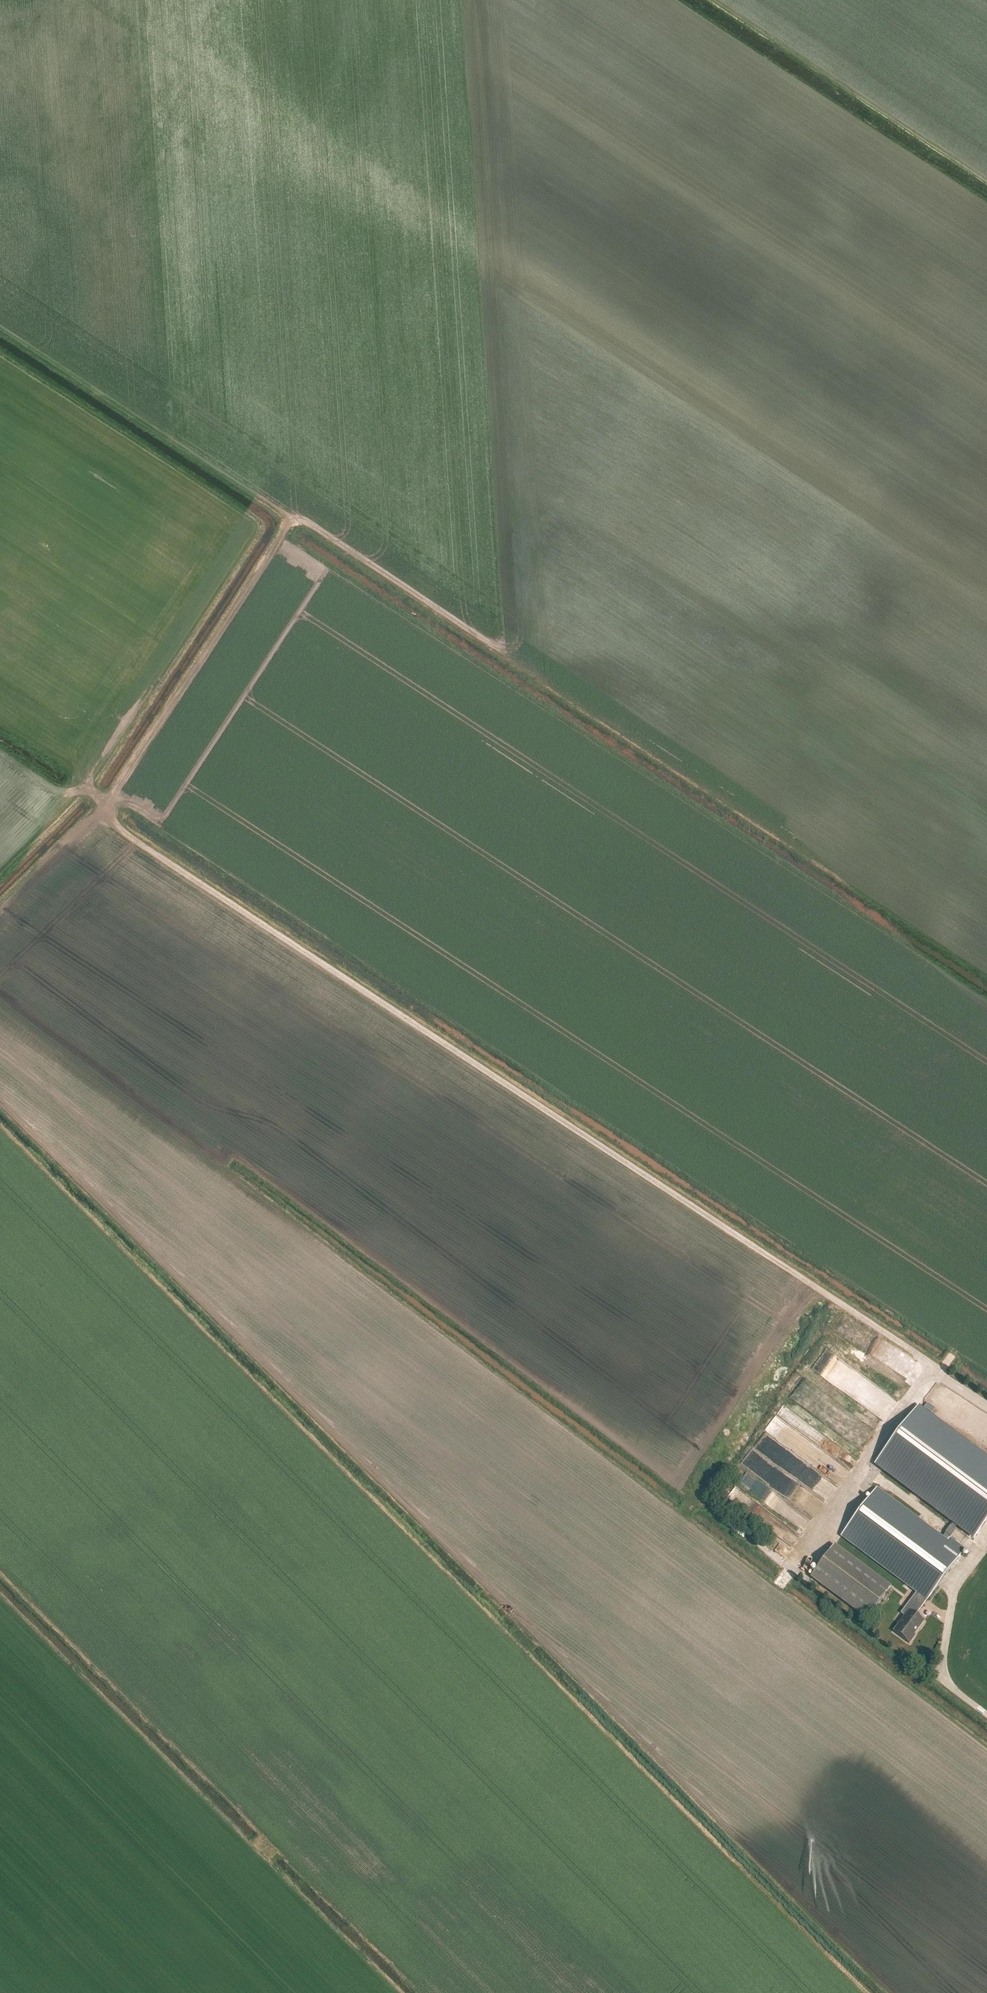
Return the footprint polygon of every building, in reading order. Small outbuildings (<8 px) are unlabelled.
[(986,1522),(986,1457),(918,1406),(874,1465),(953,1525),(942,1539),(876,1490),(871,1497),(842,1537),(917,1593),(901,1614),(905,1618),(894,1633),(909,1644),(915,1637),(913,1636),(923,1622),(915,1616),(965,1550),(950,1539),(947,1543),(945,1542),(956,1527),(973,1540),(986,1522)] [(752,1484),(752,1474),(743,1474),(743,1485),(752,1484)] [(759,1492),(772,1504),(777,1498),(781,1502),(776,1507),(781,1512),(790,1503),(771,1486),(767,1490),(764,1486),(759,1492)] [(730,1495),(757,1518),(761,1513),(748,1502),(751,1499),(737,1487),(730,1495)] [(834,1546),(810,1578),(867,1620),(890,1588),(834,1546)] [(785,1568),(774,1582),(782,1588),(793,1574),(785,1568)] [(918,1658),(914,1662),(920,1670),(925,1667),(918,1658)]
